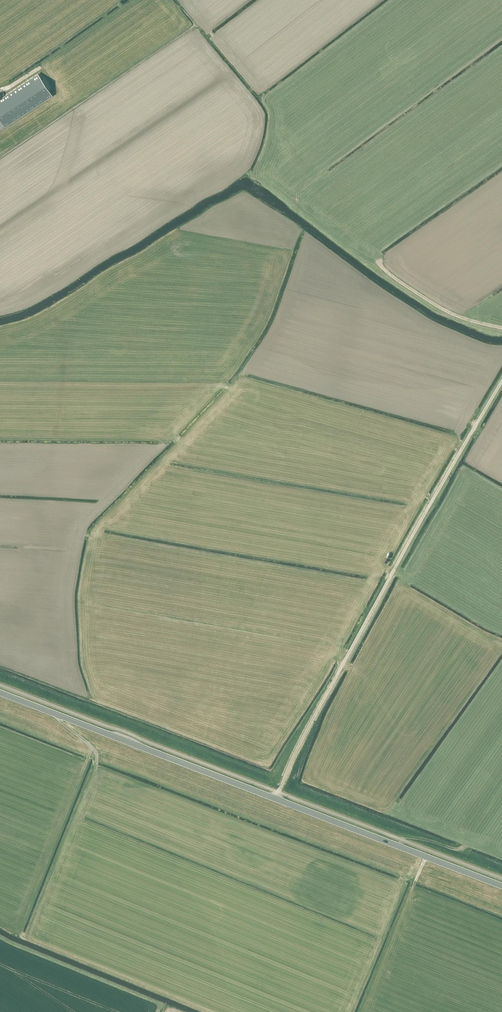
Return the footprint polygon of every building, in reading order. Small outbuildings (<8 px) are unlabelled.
[(0,98),(0,129),(52,95),(38,74),(0,98)]
